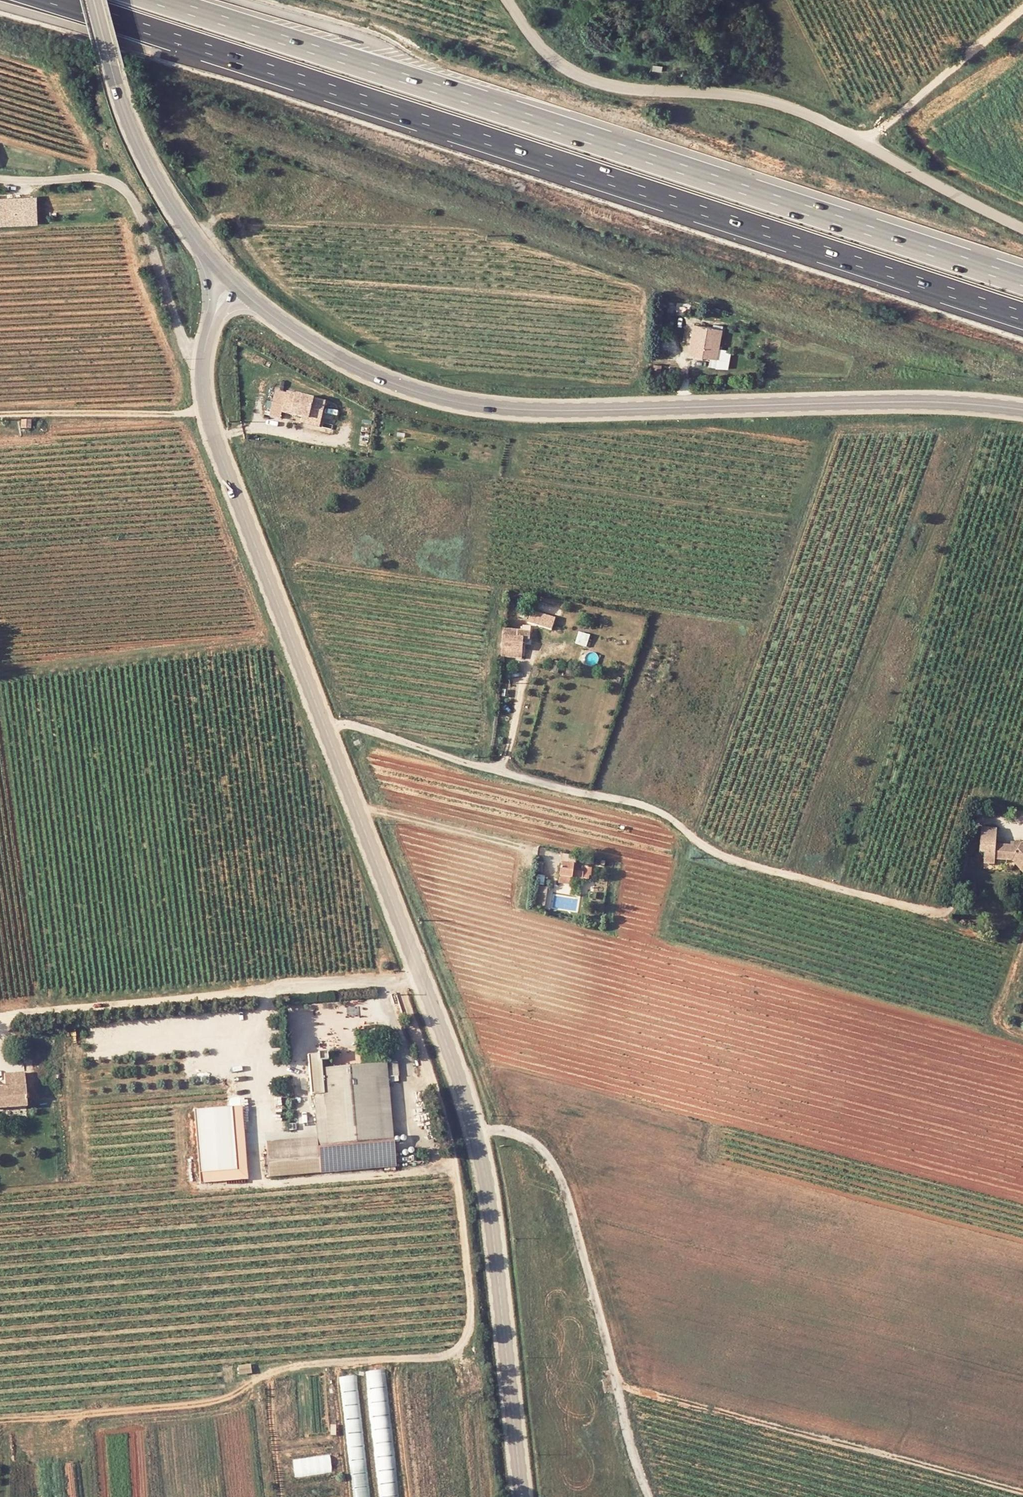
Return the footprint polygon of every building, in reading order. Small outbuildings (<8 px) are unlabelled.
[(38,224),(38,197),(0,198),(0,226),(38,224)] [(694,324),(688,354),(717,360),(723,330),(694,324)] [(287,392),(282,413),(302,418),(321,423),(326,402),(287,392)] [(302,418),(301,423),(320,427),(321,423),(302,418)] [(527,624),(554,628),(556,615),(529,611),(527,624)] [(504,633),(503,651),(524,652),(525,641),(531,642),(532,635),(504,633)] [(524,652),(503,651),(503,659),(524,660),(524,652)] [(991,851),(990,867),(1000,867),(1000,863),(1018,864),(1022,871),(1022,847),(1019,847),(1019,850),(1016,850),(1001,849),(1003,835),(988,834),(986,850),(991,851)] [(562,865),(560,878),(573,880),(583,882),(585,870),(562,865)] [(591,871),(585,870),(583,882),(589,883),(591,871)] [(573,880),(560,878),(559,886),(572,888),(573,880)] [(539,889),(536,910),(544,911),(547,890),(539,889)] [(335,1145),(390,1141),(385,1078),(395,1077),(394,1063),(329,1068),(335,1145)] [(25,1070),(4,1071),(6,1085),(26,1084),(25,1070)] [(0,1085),(0,1105),(28,1103),(26,1084),(6,1085),(0,1085)] [(270,1176),(318,1172),(315,1133),(267,1137),(270,1176)] [(387,1368),(368,1370),(379,1472),(392,1470),(392,1464),(397,1463),(387,1368)] [(342,1375),(354,1496),(372,1496),(359,1373),(342,1375)] [(331,1456),(293,1458),(294,1475),(332,1473),(331,1456)] [(399,1476),(382,1478),(384,1496),(401,1496),(399,1476)]
